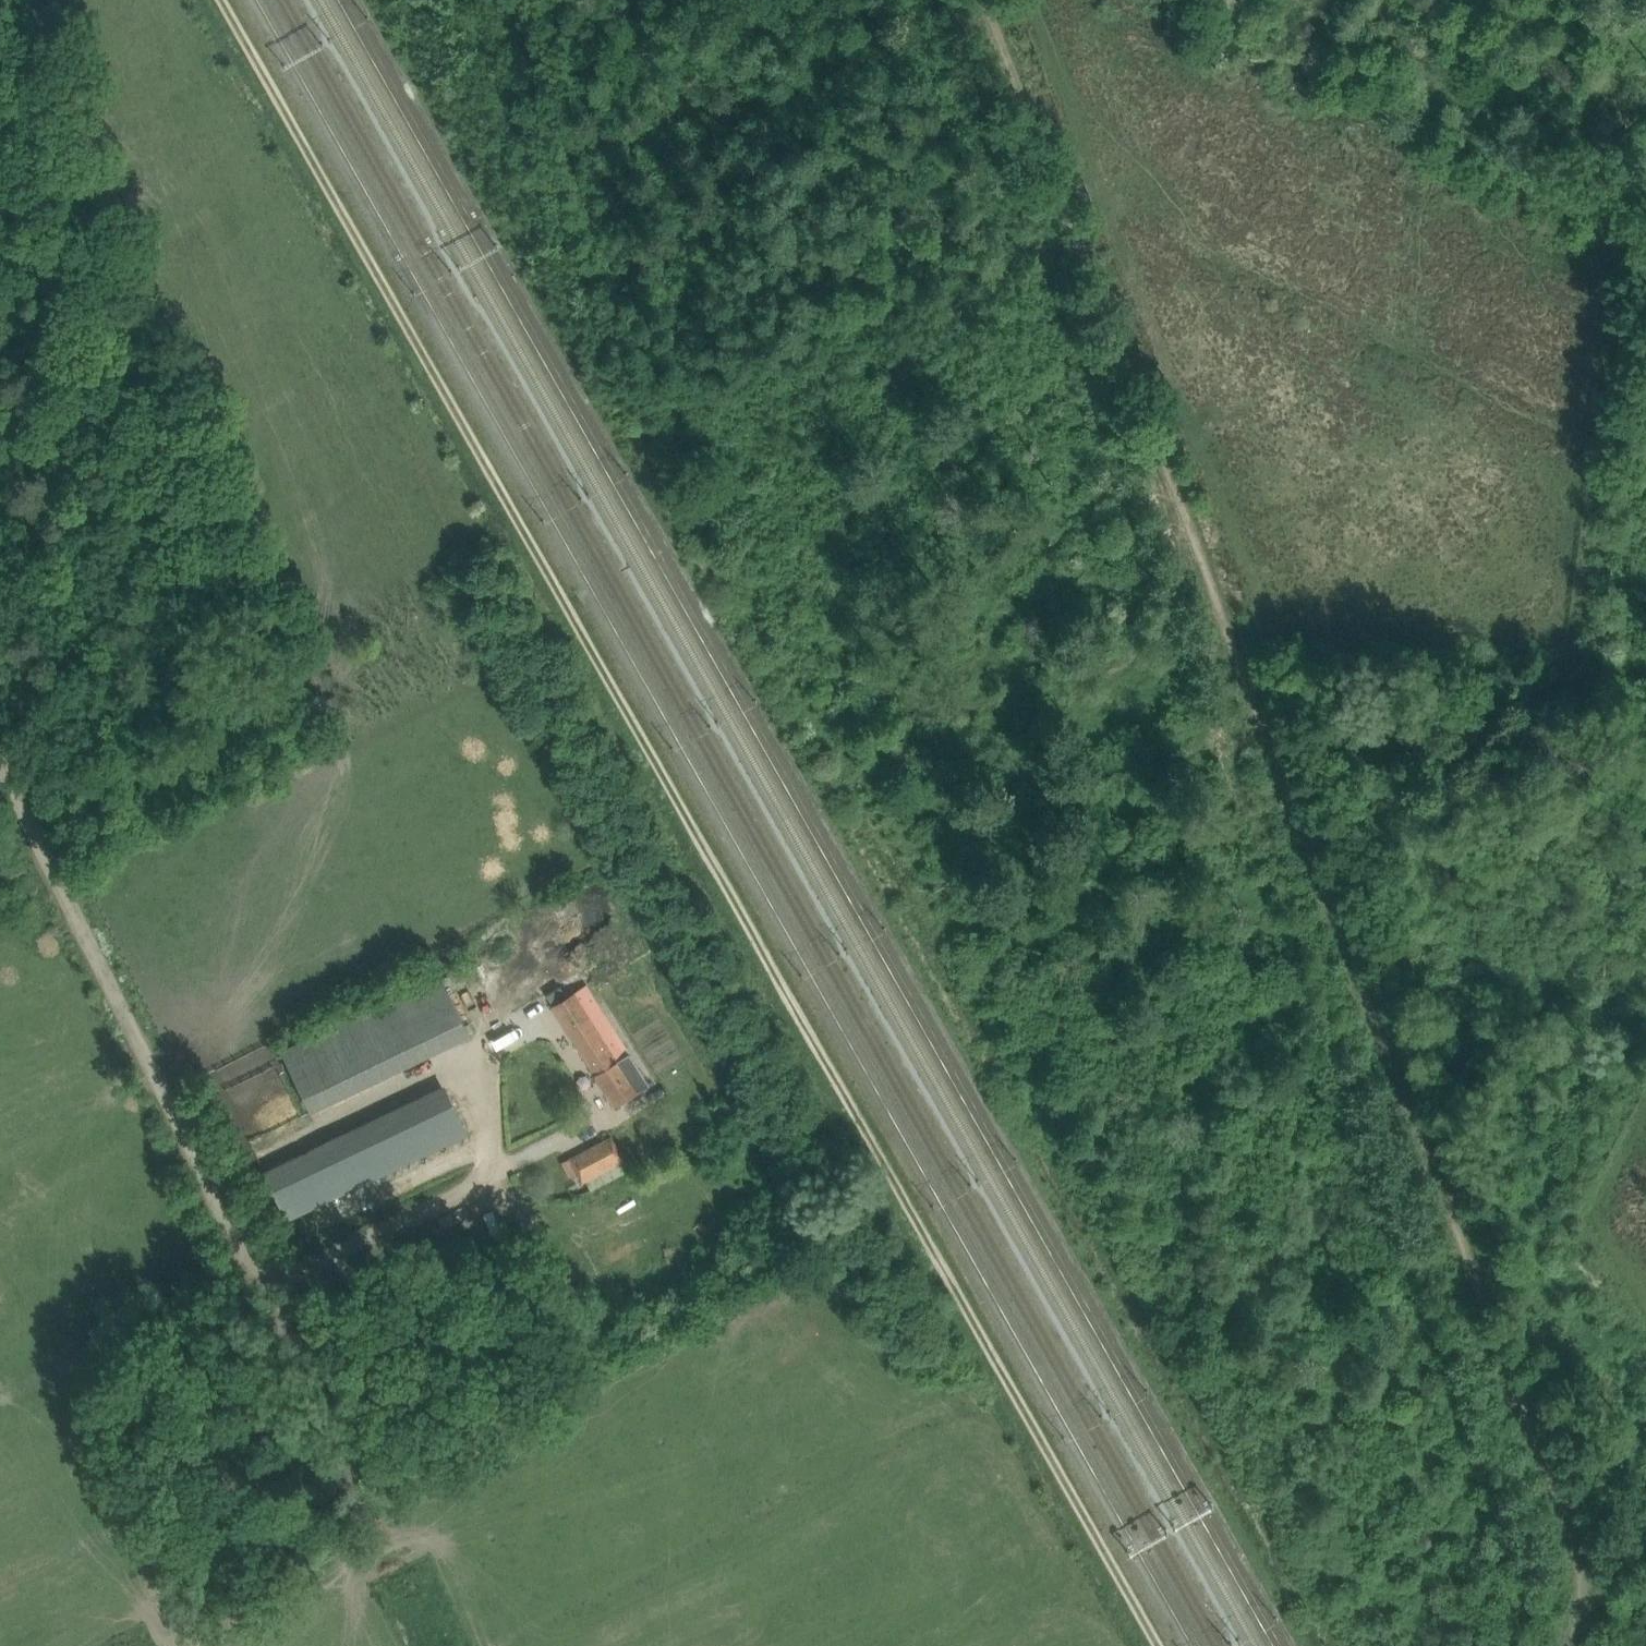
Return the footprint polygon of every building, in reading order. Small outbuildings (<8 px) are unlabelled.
[(443,977),(287,1054),(318,1117),(474,1040),(443,977)] [(596,1074),(615,1105),(649,1084),(630,1053),(629,1053),(587,985),(554,1006),(596,1074)] [(445,1093),(262,1182),(283,1224),(465,1134),(445,1093)] [(568,1157),(581,1182),(624,1160),(611,1134),(568,1157)] [(483,1205),(441,1228),(449,1241),(490,1219),(483,1205)]
